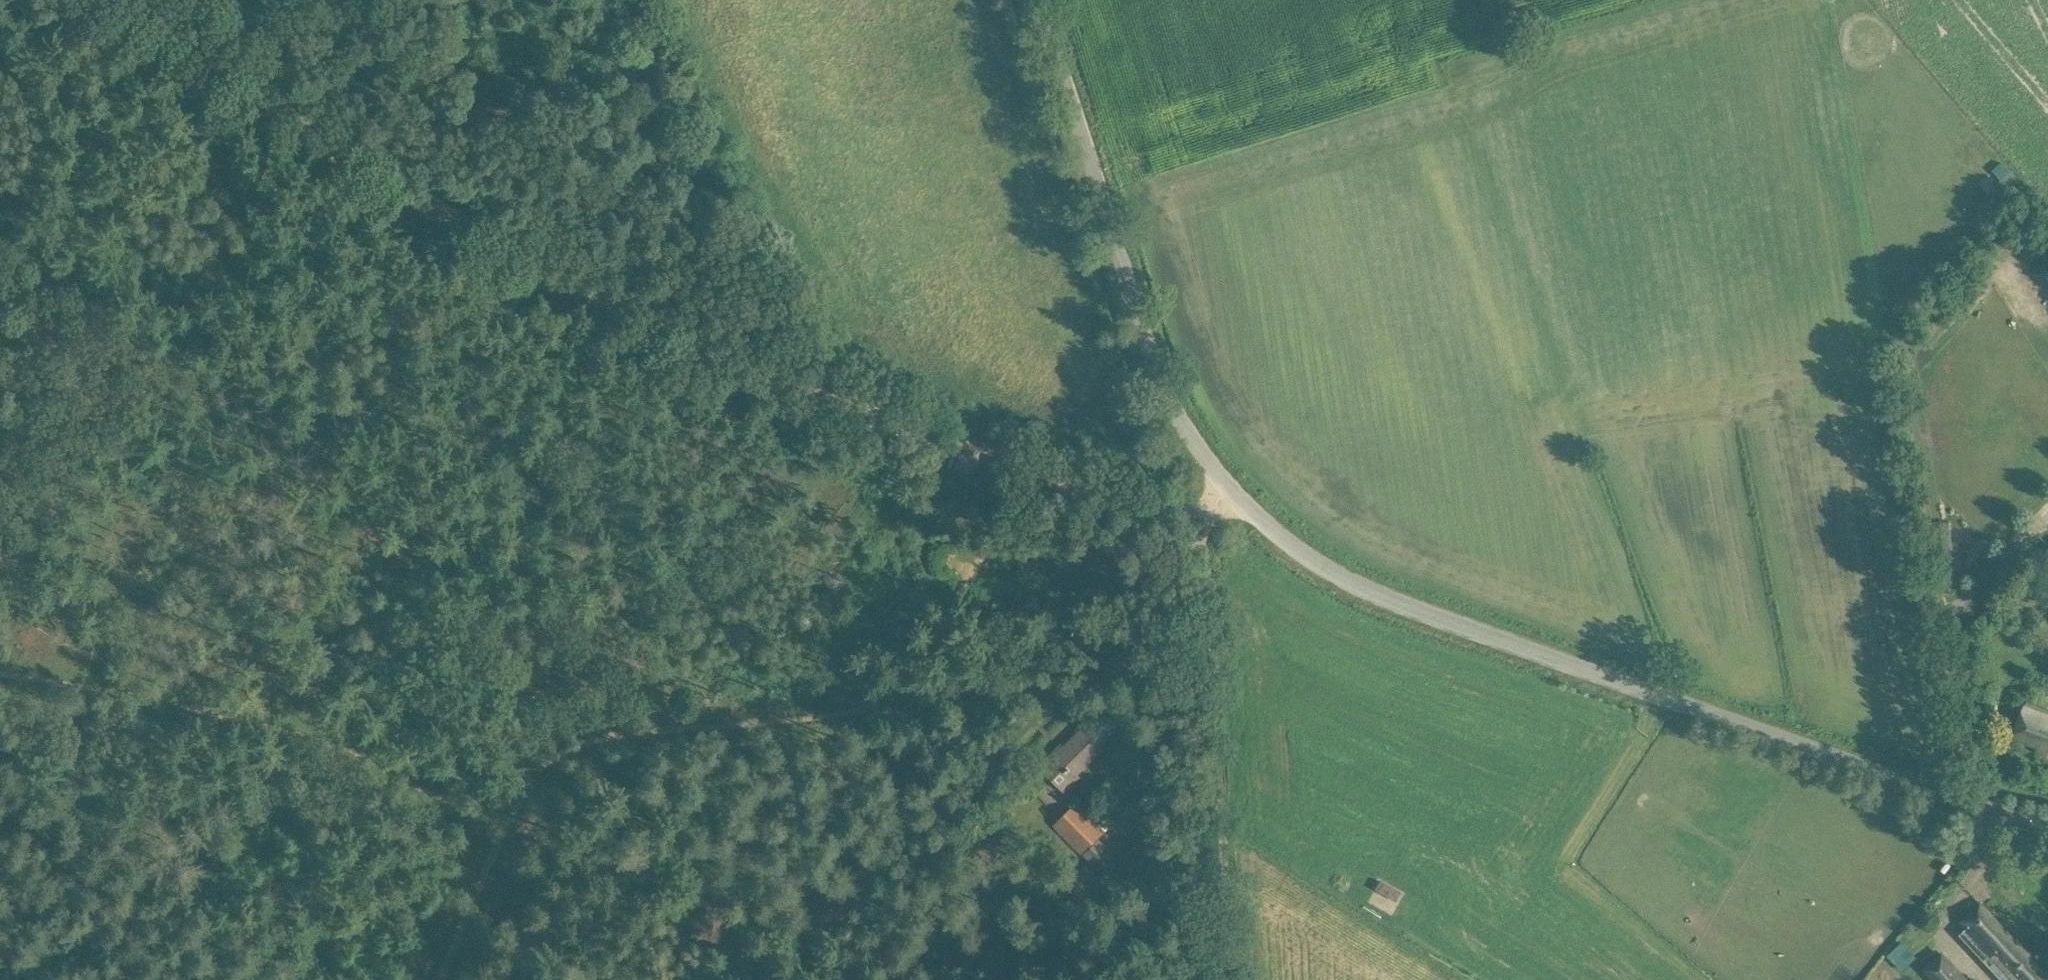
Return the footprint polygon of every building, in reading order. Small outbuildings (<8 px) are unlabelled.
[(1977,182),(1992,198),(2016,177),(2001,160),(1977,182)] [(2026,702),(2012,736),(2038,746),(2037,750),(2047,755),(2047,711),(2026,702)] [(1110,735),(1106,731),(1092,716),(1080,728),(1083,730),(1059,754),(1056,752),(1041,766),(1055,780),(1060,785),(1110,735)] [(1076,802),(1054,824),(1097,867),(1112,851),(1099,837),(1105,831),(1076,802)] [(1960,922),(2015,979),(2047,979),(2047,975),(1980,903),(1960,922)] [(1943,951),(1923,969),(1933,979),(1969,979),(1943,951)]
